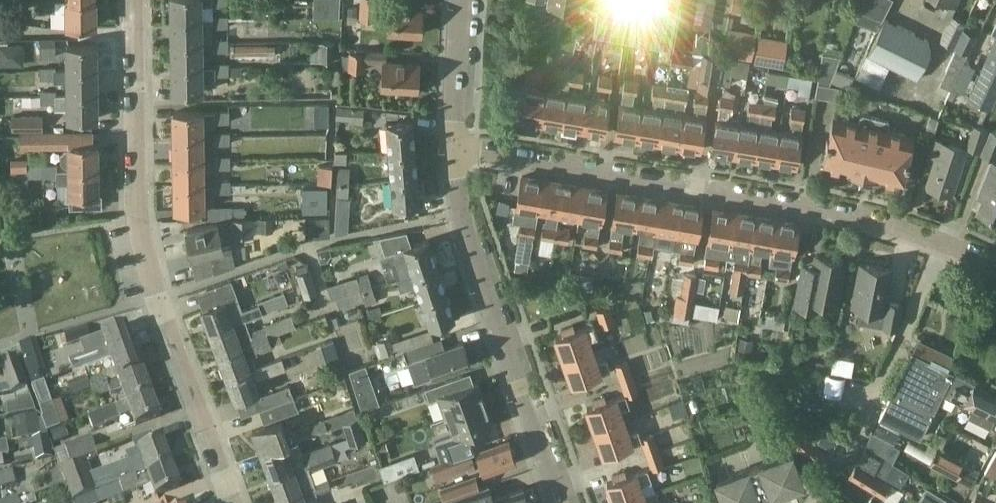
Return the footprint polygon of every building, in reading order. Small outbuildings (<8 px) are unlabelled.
[(198,6),(227,5),(227,0),(169,0),(170,21),(198,20),(198,6)] [(341,0),(315,0),(314,16),(340,17),(341,0)] [(423,9),(377,6),(378,0),(361,0),(360,15),(389,17),(388,33),(421,35),(423,9)] [(620,13),(622,0),(619,0),(598,0),(597,10),(620,13)] [(666,0),(641,0),(638,17),(633,42),(658,47),(666,0)] [(693,0),(666,0),(658,47),(683,51),(693,0)] [(812,0),(796,0),(795,5),(810,9),(812,0)] [(883,18),(892,0),(863,0),(860,11),(871,16),(858,48),(868,52),(883,18)] [(95,2),(66,3),(40,3),(40,11),(66,11),(66,26),(95,26),(95,2)] [(633,42),(638,17),(598,11),(593,34),(633,42)] [(955,43),(963,27),(966,21),(953,15),(942,37),(955,43)] [(883,18),(868,52),(920,77),(931,53),(928,39),(883,18)] [(199,43),(199,29),(198,20),(170,21),(170,44),(199,43)] [(228,20),(213,20),(214,29),(228,28),(228,20)] [(955,43),(954,46),(968,53),(977,34),(963,27),(955,43)] [(752,59),(756,39),(725,33),(721,53),(752,59)] [(578,34),(576,47),(588,49),(590,36),(578,34)] [(695,34),(692,51),(702,52),(708,53),(711,36),(695,34)] [(968,98),(991,108),(995,96),(995,37),(968,98)] [(56,38),(41,38),(41,47),(41,57),(56,57),(56,38)] [(214,51),(229,50),(228,40),(214,40),(214,51)] [(278,57),(299,59),(300,41),(280,40),(278,57)] [(312,62),(335,61),(334,40),(311,40),(312,62)] [(783,64),(786,46),(757,40),(754,59),(783,64)] [(171,68),(200,67),(199,43),(170,44),(171,68)] [(235,55),(275,55),(275,45),(235,45),(235,55)] [(95,46),(66,47),(67,57),(67,70),(96,70),(95,46)] [(384,62),(385,51),(352,49),(350,71),(365,72),(366,61),(384,62)] [(691,64),(693,53),(673,50),(671,60),(691,64)] [(713,88),(718,54),(708,53),(702,52),(701,59),(698,86),(713,88)] [(952,88),(966,59),(955,54),(942,83),(952,88)] [(728,83),(732,61),(721,58),(718,81),(728,83)] [(540,76),(542,64),(529,62),(527,74),(538,76),(540,76)] [(418,92),(419,65),(384,63),(382,89),(418,92)] [(214,75),(229,74),(229,64),(214,64),(214,75)] [(819,73),(818,83),(828,85),(830,80),(835,67),(821,65),(819,73)] [(200,67),(171,68),(172,93),(200,92),(200,67)] [(835,67),(830,80),(847,87),(852,74),(835,67)] [(570,83),(572,71),(559,69),(557,81),(569,83),(570,83)] [(67,94),(96,94),(96,70),(67,70),(42,70),(42,81),(67,81),(67,94)] [(572,71),(570,83),(583,85),(585,73),(572,71)] [(547,92),(542,91),(536,90),(538,76),(527,74),(525,88),(524,88),(519,121),(542,125),(547,92)] [(808,95),(811,77),(790,74),(788,86),(800,88),(799,94),(808,95)] [(612,89),(614,77),(600,75),(598,87),(612,89)] [(636,93),(637,82),(624,80),(623,91),(634,93),(636,93)] [(568,96),(567,95),(569,83),(557,81),(555,94),(547,92),(542,125),(563,128),(568,96)] [(816,96),(839,100),(841,87),(828,85),(818,83),(816,96)] [(665,97),(667,87),(654,85),(652,95),(665,97)] [(667,87),(665,97),(679,99),(680,89),(667,87)] [(642,108),(632,106),(634,93),(623,91),(615,137),(637,140),(642,108)] [(929,109),(936,99),(924,91),(917,101),(929,109)] [(708,105),(709,95),(696,93),(695,103),(708,105)] [(96,94),(67,94),(41,94),(41,102),(54,102),(54,109),(67,109),(67,119),(96,119),(96,94)] [(734,108),(736,97),(723,94),(721,106),(731,108),(734,108)] [(658,144),(660,127),(665,97),(652,95),(650,109),(642,108),(637,140),(658,144)] [(583,131),(589,99),(568,96),(563,128),(583,131)] [(684,115),(683,115),(682,115),(685,100),(679,99),(665,97),(660,127),(658,144),(679,147),(684,115)] [(589,99),(583,131),(604,135),(609,103),(589,99)] [(761,114),(763,104),(750,102),(748,112),(761,114)] [(679,147),(687,149),(700,151),(705,120),(706,119),(708,105),(695,103),(694,103),(692,117),(684,115),(679,147)] [(763,104),(761,114),(772,115),(775,116),(776,106),(763,104)] [(738,125),(729,123),(731,108),(721,106),(719,106),(711,153),(732,156),(738,125)] [(363,124),(365,109),(354,107),(352,123),(363,124)] [(804,120),(805,111),(792,109),(791,118),(802,120),(804,120)] [(173,138),(201,137),(201,128),(213,127),(216,124),(231,123),(231,112),(172,113),(173,138)] [(754,160),(761,117),(761,114),(748,112),(746,126),(738,125),(732,156),(754,160)] [(19,128),(41,127),(40,113),(11,113),(11,127),(19,128)] [(780,132),(769,130),(772,115),(761,114),(761,117),(754,160),(775,163),(780,132)] [(936,131),(940,118),(932,115),(927,129),(936,131)] [(775,163),(794,167),(796,167),(801,135),(799,135),(802,120),(791,118),(788,133),(780,132),(775,163)] [(389,152),(416,150),(413,122),(387,124),(389,152)] [(980,150),(987,129),(974,124),(967,146),(980,150)] [(901,184),(911,143),(832,125),(823,166),(901,184)] [(980,150),(980,151),(995,156),(995,131),(987,129),(980,150)] [(44,133),(19,133),(19,146),(68,146),(67,133),(44,133)] [(215,144),(231,143),(231,134),(215,134),(215,144)] [(173,162),(202,161),(201,137),(173,138),(173,162)] [(951,195),(966,150),(935,140),(930,155),(936,157),(926,187),(951,195)] [(65,150),(61,154),(61,163),(65,166),(68,168),(68,170),(68,172),(97,171),(97,146),(91,146),(68,146),(68,149),(65,150)] [(335,150),(334,163),(346,163),(347,151),(335,150)] [(391,180),(418,178),(416,150),(389,152),(391,180)] [(215,168),(231,167),(231,158),(215,158),(215,168)] [(27,159),(10,159),(10,172),(27,172),(27,167),(27,159)] [(174,187),(203,186),(202,161),(173,162),(174,187)] [(990,162),(977,196),(982,198),(976,213),(995,220),(995,164),(990,162)] [(27,176),(42,176),(41,167),(27,167),(27,172),(10,172),(10,185),(27,185),(27,176)] [(41,167),(42,176),(56,176),(56,170),(56,167),(41,167)] [(336,183),(348,184),(349,169),(337,169),(336,183)] [(68,172),(68,170),(56,170),(56,176),(56,184),(68,184),(68,195),(68,208),(101,208),(101,194),(97,194),(97,171),(68,172)] [(522,176),(514,220),(522,222),(515,258),(529,260),(533,236),(537,212),(543,180),(522,176)] [(418,178),(391,180),(393,209),(420,206),(418,178)] [(545,224),(556,226),(558,216),(564,183),(543,180),(537,212),(547,214),(545,224)] [(215,191),(231,191),(231,181),(215,181),(215,191)] [(351,184),(348,184),(336,183),(336,196),(349,197),(350,197),(351,184)] [(564,183),(558,216),(563,216),(563,220),(574,222),(575,218),(581,219),(587,187),(564,183)] [(203,186),(174,187),(174,211),(177,211),(177,219),(202,219),(201,210),(203,210),(203,186)] [(587,187),(581,219),(587,220),(583,245),(597,247),(601,223),(607,191),(587,187)] [(302,211),(329,211),(329,188),(302,188),(302,211)] [(634,228),(640,196),(618,193),(612,225),(608,249),(621,251),(625,227),(634,228)] [(336,196),(335,217),(347,218),(349,201),(349,197),(336,196)] [(655,232),(660,200),(640,196),(634,228),(642,230),(638,254),(651,256),(655,232)] [(674,246),(681,203),(660,200),(655,232),(651,256),(664,258),(666,245),(674,246)] [(681,203),(674,246),(682,248),(679,262),(693,264),(697,239),(702,207),(681,203)] [(245,206),(231,207),(231,218),(245,217),(245,206)] [(729,245),(735,213),(714,209),(708,241),(705,263),(726,266),(728,257),(729,245)] [(750,248),(756,216),(735,213),(729,245),(728,257),(735,258),(730,288),(743,290),(746,273),(750,248)] [(259,230),(273,229),(273,216),(259,216),(259,230)] [(772,252),(777,220),(756,216),(750,248),(764,251),(772,252)] [(330,217),(306,217),(306,235),(330,235),(330,217)] [(233,234),(254,234),(253,219),(233,219),(233,234)] [(777,220),(772,252),(781,253),(777,277),(789,279),(793,255),(798,223),(777,220)] [(201,227),(200,222),(191,225),(193,229),(186,231),(192,256),(224,249),(218,223),(201,227)] [(556,228),(556,226),(545,224),(542,238),(554,240),(556,228)] [(556,228),(554,240),(569,242),(571,230),(556,228)] [(412,275),(438,267),(429,240),(411,246),(406,231),(380,237),(386,255),(403,249),(412,275)] [(760,275),(764,251),(750,248),(746,273),(760,275)] [(832,311),(841,262),(818,258),(815,275),(803,273),(797,304),(832,311)] [(194,277),(190,264),(175,268),(178,282),(194,277)] [(897,329),(901,305),(886,302),(892,270),(860,264),(852,306),(861,308),(858,321),(884,326),(886,313),(884,326),(897,329)] [(420,301),(446,293),(438,267),(412,275),(397,280),(400,289),(415,284),(420,301)] [(304,297),(317,293),(310,269),(297,273),(304,297)] [(692,296),(696,273),(686,271),(682,294),(676,293),(673,311),(688,314),(692,296)] [(362,291),(374,287),(369,272),(357,276),(362,291)] [(696,276),(694,288),(702,290),(704,278),(696,276)] [(759,280),(748,278),(742,310),(750,312),(752,305),(754,305),(759,280)] [(210,333),(246,320),(262,314),(258,303),(241,309),(230,279),(196,292),(202,310),(201,310),(210,333)] [(374,287),(362,291),(367,305),(378,301),(374,287)] [(362,291),(352,294),(355,303),(365,300),(362,291)] [(283,292),(273,296),(278,307),(287,304),(283,292)] [(446,293),(420,301),(429,329),(455,320),(446,293)] [(310,298),(302,301),(305,308),(313,305),(310,298)] [(707,303),(704,317),(716,319),(718,305),(707,303)] [(738,319),(741,306),(727,304),(725,317),(738,319)] [(602,327),(615,322),(610,306),(596,310),(602,327)] [(767,311),(766,318),(774,319),(775,312),(767,311)] [(218,355),(269,337),(295,327),(290,314),(249,329),(246,320),(210,333),(218,355)] [(563,358),(592,348),(588,338),(600,334),(596,323),(576,330),(573,325),(560,330),(562,335),(556,337),(563,358)] [(65,345),(90,338),(86,325),(62,332),(64,339),(65,345)] [(110,357),(134,349),(125,326),(101,335),(105,346),(68,360),(72,371),(110,357)] [(385,358),(405,351),(434,341),(430,332),(394,345),(392,340),(380,344),(385,358)] [(279,333),(269,337),(272,345),(282,342),(279,333)] [(226,378),(257,367),(253,357),(273,349),(269,337),(218,355),(226,378)] [(325,340),(331,357),(341,354),(334,337),(325,340)] [(434,341),(405,351),(416,381),(469,362),(463,343),(446,349),(442,338),(434,341)] [(750,355),(753,341),(741,338),(739,353),(750,355)] [(918,338),(912,351),(930,360),(936,347),(918,338)] [(34,342),(17,346),(21,357),(38,352),(34,342)] [(592,348),(563,358),(572,383),(578,381),(580,386),(593,381),(592,376),(611,369),(607,358),(596,362),(592,348)] [(91,390),(142,371),(134,349),(110,357),(114,370),(88,380),(91,390)] [(920,439),(954,372),(912,351),(879,418),(920,439)] [(26,387),(15,355),(0,361),(0,366),(10,393),(26,387)] [(342,356),(331,359),(337,381),(348,378),(342,356)] [(235,401),(237,400),(257,392),(253,381),(286,369),(282,358),(257,367),(226,378),(235,401)] [(628,360),(614,365),(619,381),(634,376),(628,360)] [(832,371),(833,364),(817,361),(816,368),(832,371)] [(363,366),(349,371),(363,411),(377,406),(363,366)] [(44,370),(27,376),(31,386),(45,381),(41,371),(44,370)] [(126,403),(150,394),(142,371),(91,390),(95,399),(121,389),(126,403)] [(448,417),(484,404),(477,383),(474,384),(470,373),(426,388),(430,399),(440,396),(448,417)] [(820,374),(817,392),(823,393),(823,395),(841,398),(844,378),(826,375),(820,374)] [(634,376),(619,381),(624,397),(639,392),(634,376)] [(85,378),(68,385),(72,396),(89,390),(85,378)] [(39,409),(53,403),(45,381),(31,386),(39,409)] [(973,381),(963,401),(995,418),(995,393),(973,381)] [(288,385),(257,396),(261,409),(268,406),(293,397),(288,385)] [(380,403),(384,415),(419,403),(415,390),(380,403)] [(150,394),(126,403),(87,417),(92,429),(119,419),(118,417),(130,413),(134,425),(158,416),(150,394)] [(595,429),(623,419),(619,408),(627,405),(623,395),(616,398),(607,401),(605,397),(592,401),(593,406),(587,408),(595,429)] [(293,397),(268,406),(273,420),(298,411),(293,397)] [(53,403),(39,409),(42,416),(40,417),(45,431),(61,425),(53,403)] [(443,459),(476,447),(477,446),(473,432),(492,425),(484,404),(448,417),(455,438),(438,444),(443,459)] [(284,445),(299,439),(358,418),(354,408),(280,435),(275,422),(251,431),(260,454),(284,445)] [(36,415),(15,418),(19,439),(40,435),(36,415)] [(364,436),(358,418),(344,423),(351,441),(364,436)] [(623,419),(595,429),(604,454),(610,452),(611,456),(625,451),(623,447),(632,444),(641,441),(637,428),(628,432),(623,419)] [(864,446),(892,463),(900,447),(871,432),(864,446)] [(938,432),(932,443),(942,448),(947,437),(938,432)] [(654,433),(641,438),(646,453),(659,449),(654,433)] [(46,436),(33,438),(37,460),(50,458),(46,436)] [(58,465),(96,452),(91,437),(53,451),(58,465)] [(924,464),(931,457),(910,437),(903,444),(924,464)] [(293,467),(334,451),(330,442),(302,453),(297,440),(284,445),(260,454),(269,476),(293,467)] [(685,440),(672,445),(675,452),(688,447),(685,440)] [(90,494),(170,464),(161,441),(125,454),(130,466),(122,469),(113,467),(92,476),(85,461),(60,471),(72,501),(90,494)] [(476,447),(443,459),(431,463),(436,477),(481,461),(486,473),(515,463),(508,441),(478,451),(476,447)] [(885,478),(892,463),(864,446),(856,461),(885,478)] [(395,464),(409,462),(407,447),(393,449),(395,464)] [(659,449),(646,453),(651,469),(664,464),(659,449)] [(939,449),(931,465),(958,480),(967,464),(939,449)] [(802,476),(792,450),(716,478),(725,502),(726,502),(802,476)] [(277,499),(301,490),(315,485),(310,470),(337,460),(334,451),(293,467),(269,476),(277,499)] [(995,477),(995,451),(985,472),(995,477)] [(849,473),(885,494),(891,483),(856,462),(849,473)] [(90,494),(94,502),(97,502),(150,484),(154,496),(178,487),(170,464),(90,494)] [(370,468),(342,469),(343,486),(371,485),(370,468)] [(643,494),(639,482),(650,478),(647,469),(636,473),(626,476),(625,471),(612,476),(614,481),(607,483),(614,502),(619,502),(643,494)] [(10,471),(0,474),(0,485),(14,481),(11,470),(10,471)] [(445,501),(482,489),(477,473),(440,486),(445,501)] [(277,499),(279,502),(306,502),(305,499),(332,488),(329,479),(315,485),(301,490),(277,499)] [(834,485),(826,494),(836,502),(853,502),(834,485)] [(482,489),(445,502),(446,502),(487,502),(482,489)] [(930,489),(926,495),(919,491),(915,499),(922,502),(953,502),(930,489)] [(523,491),(488,502),(527,502),(523,491)] [(994,500),(977,491),(971,502),(995,502),(995,501),(994,500)] [(865,502),(885,502),(874,493),(865,502)] [(619,502),(646,502),(643,494),(619,502)]
